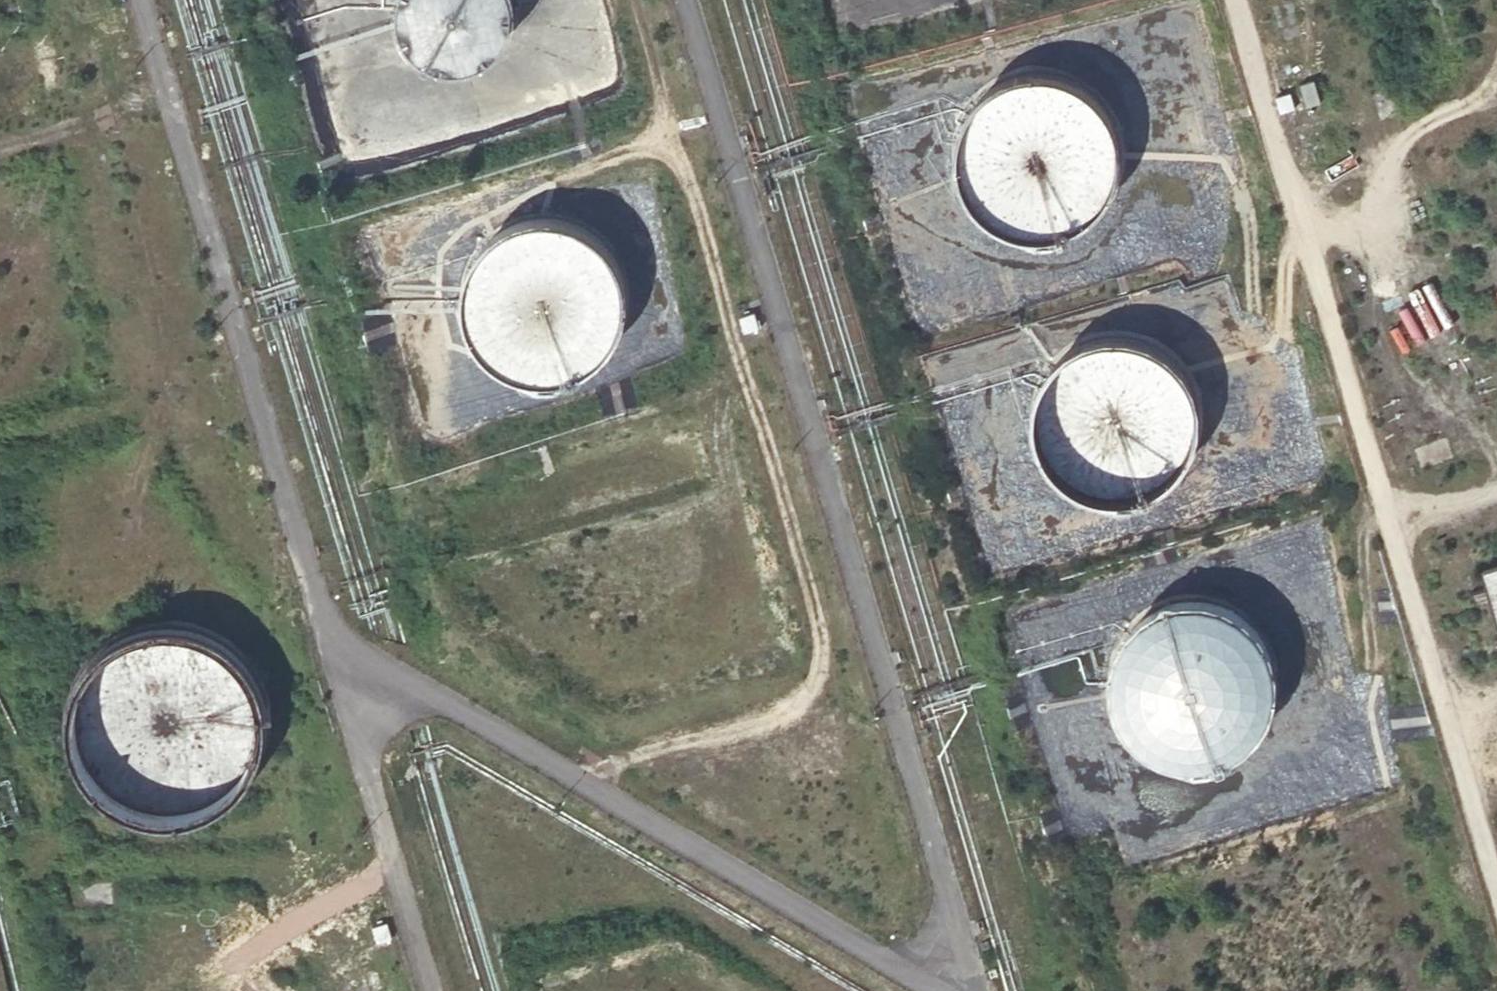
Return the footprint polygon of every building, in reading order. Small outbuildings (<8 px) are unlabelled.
[(385,9),(393,29),(402,37),(420,47),(443,53),(458,49),(469,43),(481,29),(488,17),(492,0),(384,0),(385,9)] [(1115,162),(1116,149),(1116,147),(1115,133),(1113,127),(1111,119),(1106,109),(1104,106),(1102,102),(1095,94),(1088,87),(1082,83),(1077,80),(1070,76),(1061,73),(1052,70),(1040,69),(1034,69),(1023,70),(1014,73),(1006,76),(995,81),(991,85),(983,91),(978,96),(973,102),(970,107),(967,113),(964,119),(962,127),(960,134),(959,140),(959,146),(959,151),(960,160),(961,168),(963,174),(968,184),(970,188),(973,194),(979,200),(985,207),(991,211),(996,215),(1004,219),(1013,223),(1019,225),(1025,226),(1036,227),(1042,227),(1051,226),(1061,223),(1068,221),(1074,218),(1081,214),(1087,210),(1094,203),(1097,200),(1103,191),(1108,184),(1110,178),(1112,173),(1115,162)] [(626,297),(626,289),(626,287),(625,275),(624,267),(621,259),(618,251),(612,242),(608,237),(602,231),(596,225),(591,222),(584,218),(577,215),(566,211),(561,210),(551,209),(544,209),(535,210),(529,211),(520,214),(514,217),(506,221),(500,226),(494,230),(488,237),(484,242),(478,250),(477,254),(473,262),(471,268),(470,278),(469,285),(469,292),(470,298),(471,308),(474,316),(477,323),(481,330),(488,339),(492,343),(502,352),(509,357),(518,361),(524,363),(532,365),(540,366),(547,367),(557,366),(563,365),(571,363),(580,360),(586,357),(594,352),(600,347),(605,342),(611,335),(614,330),(618,324),(621,318),(624,309),(625,304),(626,297)] [(1184,417),(1184,412),(1184,410),(1184,403),(1182,394),(1180,387),(1177,378),(1171,368),(1166,361),(1163,357),(1152,348),(1144,343),(1138,339),(1131,336),(1123,334),(1119,333),(1106,332),(1101,333),(1090,334),(1082,336),(1076,338),(1069,341),(1061,346),(1055,351),(1050,356),(1040,368),(1036,375),(1034,380),(1031,387),(1029,395),(1027,407),(1028,417),(1028,424),(1031,433),(1033,441),(1036,447),(1040,454),(1045,460),(1050,466),(1058,473),(1064,477),(1076,483),(1085,486),(1090,488),(1097,489),(1105,489),(1115,489),(1119,488),(1127,486),(1133,484),(1141,481),(1147,478),(1153,473),(1162,466),(1167,460),(1171,454),(1174,449),(1178,441),(1181,433),(1183,426),(1184,417)] [(1476,575),(1496,644),(1496,569),(1476,575)] [(1262,682),(1262,678),(1262,676),(1262,665),(1259,655),(1257,648),(1254,642),(1251,636),(1247,630),(1242,624),(1236,618),(1231,614),(1226,610),(1217,606),(1212,604),(1203,601),(1196,599),(1188,598),(1181,598),(1170,599),(1158,602),(1152,605),(1146,608),(1142,610),(1132,617),(1127,622),(1121,629),(1115,637),(1113,641),(1110,648),(1108,655),(1106,664),(1105,670),(1105,683),(1106,690),(1108,701),(1111,709),(1114,715),(1118,721),(1124,728),(1127,732),(1135,740),(1145,746),(1151,749),(1160,752),(1166,754),(1173,755),(1181,756),(1192,755),(1198,755),(1205,753),(1214,750),(1219,748),(1227,743),(1236,736),(1240,732),(1245,726),(1249,721),(1254,712),(1256,707),(1260,698),(1261,690),(1262,682)] [(251,739),(251,733),(251,731),(250,720),(249,711),(247,704),(244,698),(242,693),(237,684),(231,676),(226,670),(220,665),(212,659),(204,654),(195,650),(188,648),(182,646),(176,645),(166,644),(158,644),(150,645),(140,647),(133,650),(127,652),(118,657),(112,661),(103,668),(98,674),(92,681),(87,689),(83,697),(80,704),(78,712),(76,721),(76,730),(76,737),(76,744),(79,755),(81,761),(84,768),(89,778),(93,784),(98,790),(99,791),(103,796),(111,803),(116,806),(128,812),(136,815),(145,818),(151,819),(161,820),(173,819),(179,818),(187,816),(197,813),(205,809),(211,806),(218,801),(226,793),(230,789),(238,778),(244,767),(247,760),(249,751),(251,739)]
